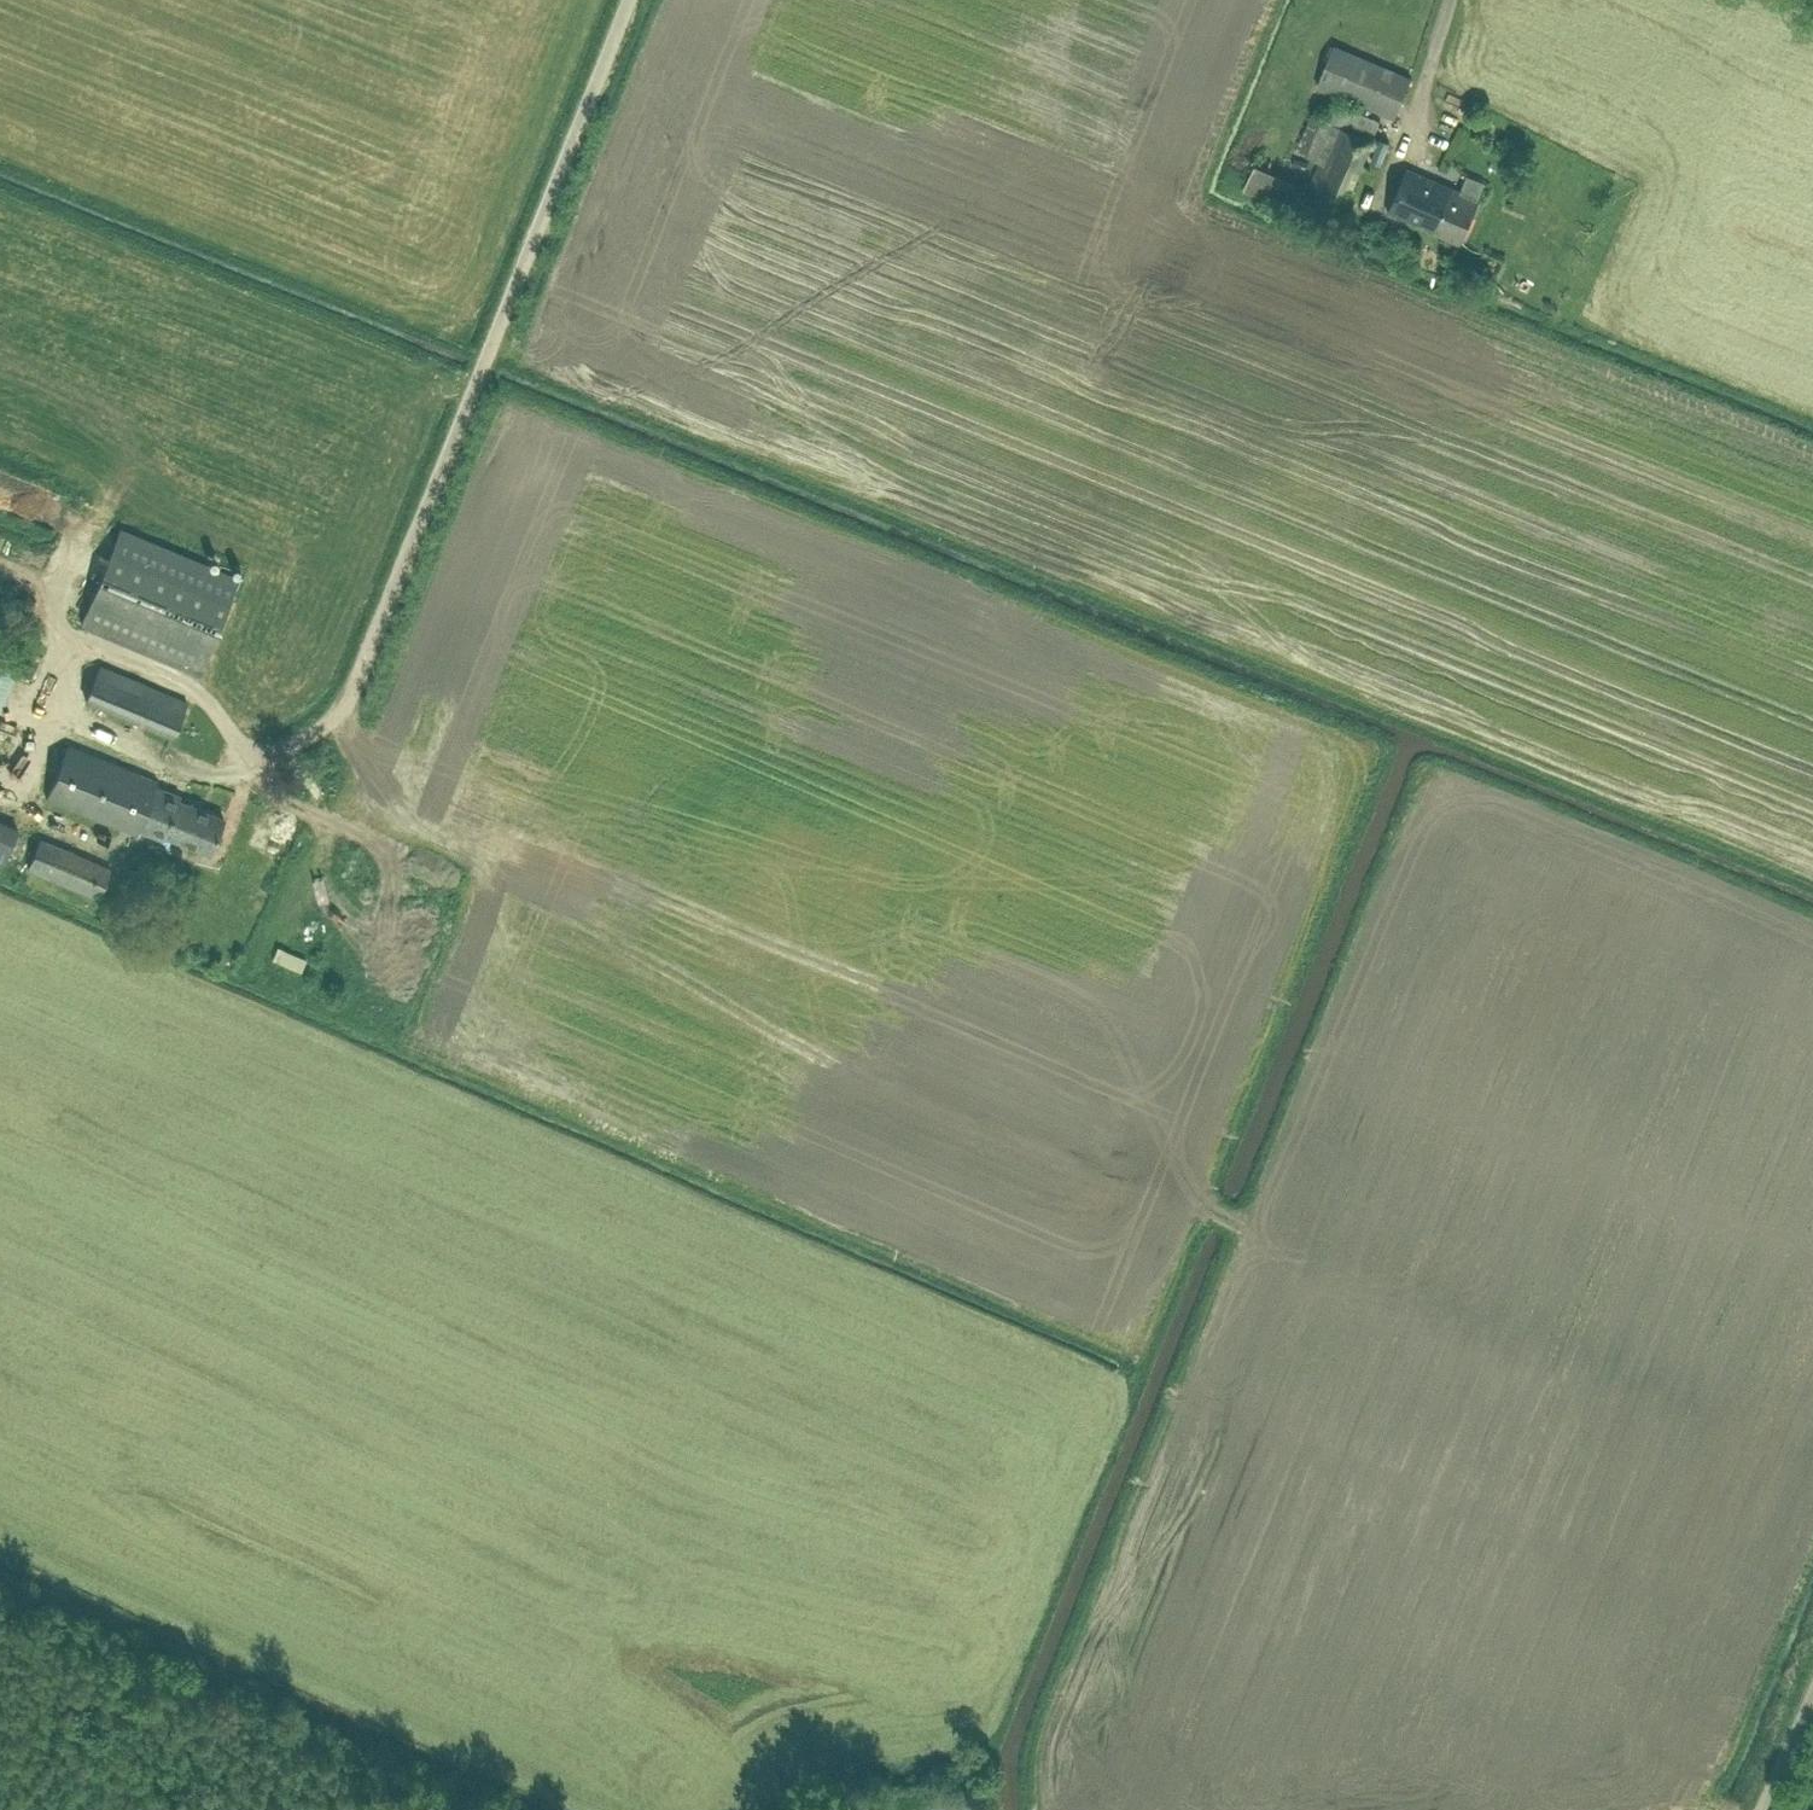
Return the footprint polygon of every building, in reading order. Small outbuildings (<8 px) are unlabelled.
[(1393,119),(1411,77),(1333,44),(1315,85),(1393,119)] [(1379,120),(1330,99),(1305,156),(1318,162),(1301,201),(1337,217),(1379,120)] [(1298,184),(1255,165),(1244,190),(1287,209),(1298,184)] [(1460,191),(1407,168),(1388,211),(1459,241),(1484,183),(1467,175),(1460,191)] [(198,670),(225,601),(236,577),(117,528),(107,552),(79,622),(198,670)] [(13,669),(0,664),(0,699),(13,669)] [(187,704),(99,665),(84,700),(172,738),(187,704)] [(158,779),(68,743),(48,795),(137,831),(140,828),(163,837),(167,833),(210,851),(224,815),(179,797),(181,793),(156,783),(158,779)] [(0,822),(0,866),(2,867),(18,830),(0,822)] [(110,869),(40,839),(28,869),(97,899),(110,869)] [(282,943),(276,957),(306,970),(312,956),(282,943)] [(811,1802),(807,1809),(827,1809),(811,1802)]
